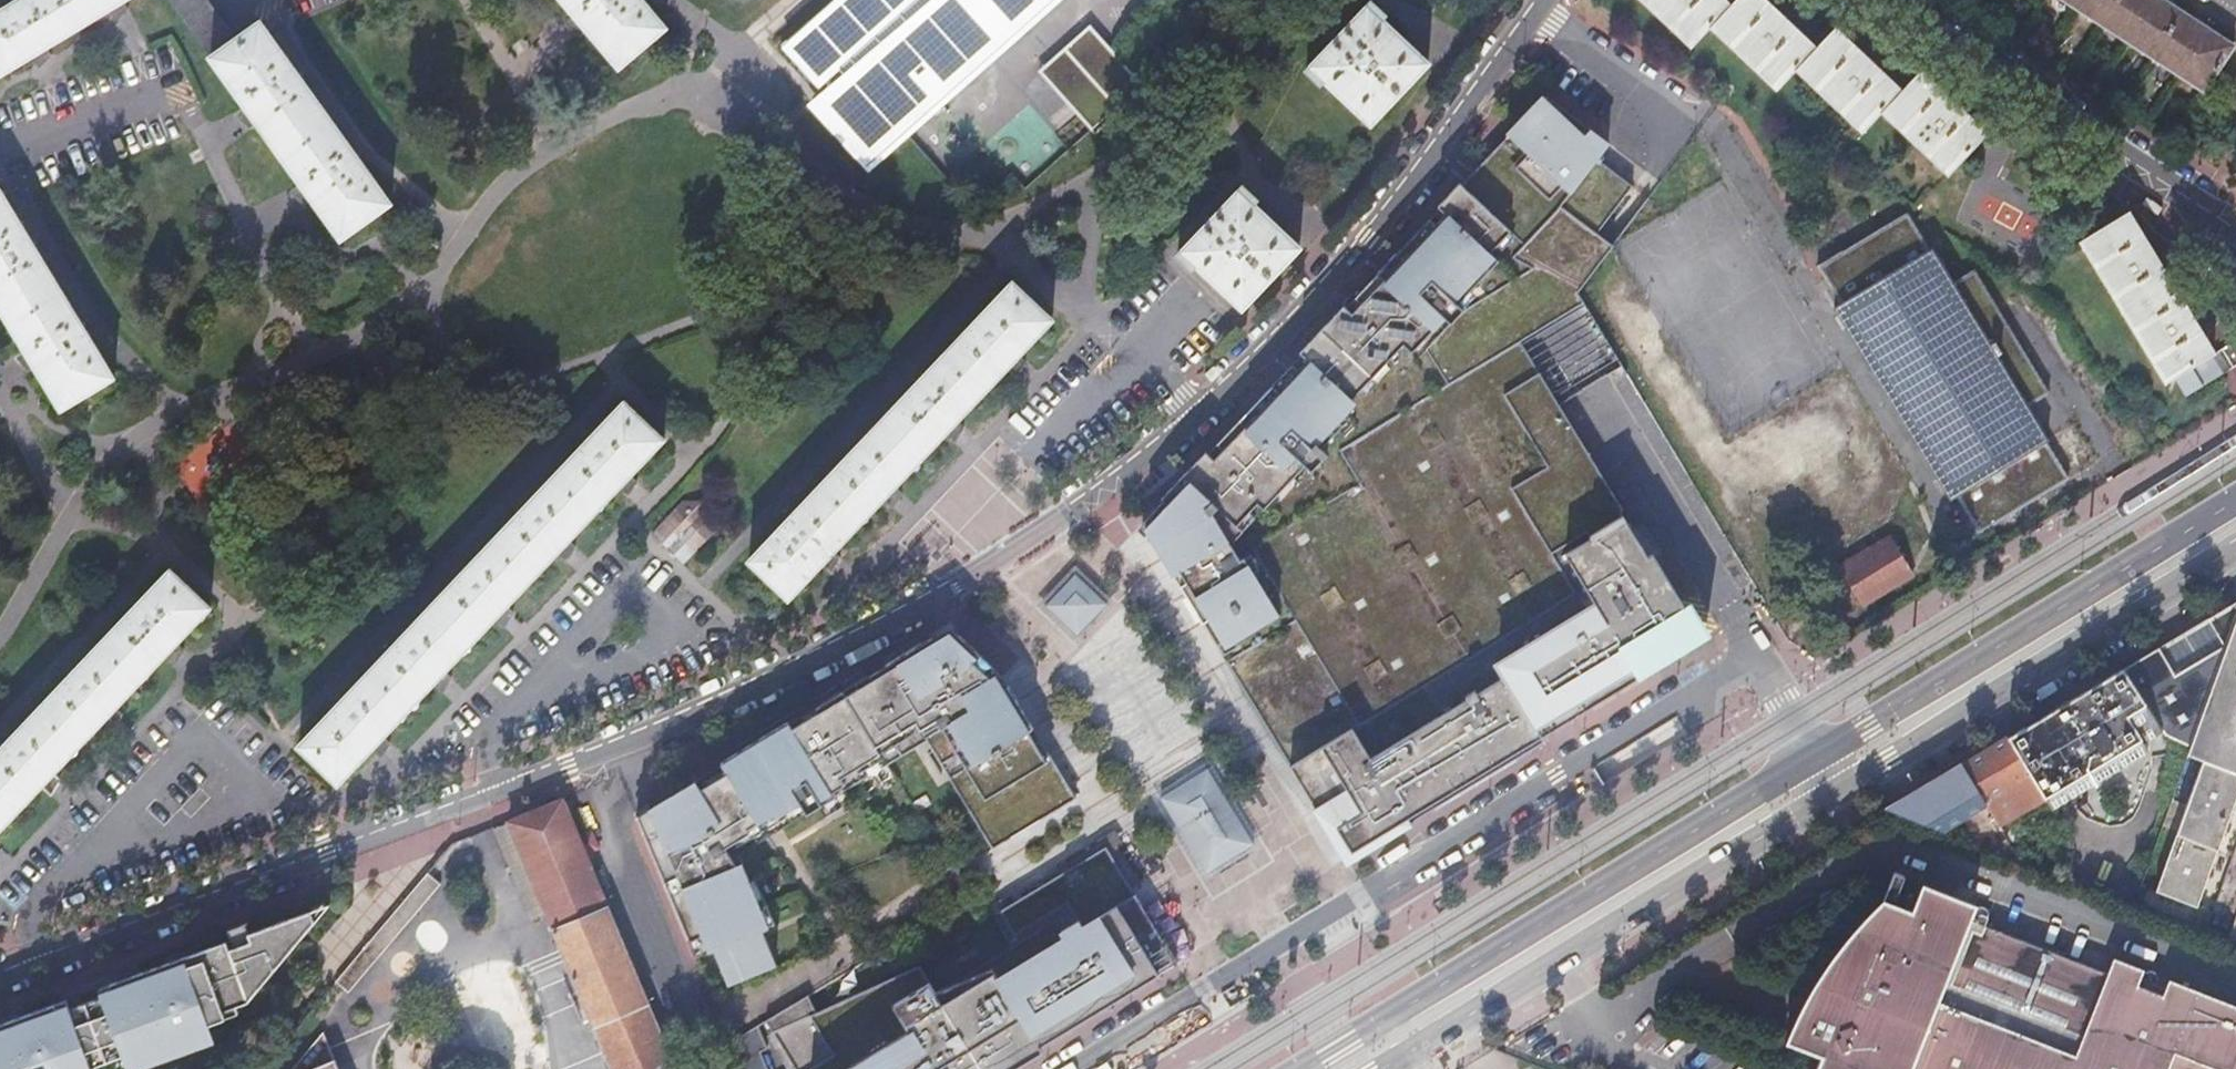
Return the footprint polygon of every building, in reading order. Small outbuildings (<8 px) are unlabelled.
[(0,12),(0,74),(31,56),(33,61),(52,55),(47,46),(108,9),(111,14),(130,7),(126,0),(20,0),(0,12)] [(210,57),(237,39),(209,0),(170,0),(210,57)] [(575,15),(570,20),(581,37),(588,32),(619,68),(666,29),(641,0),(562,0),(575,15)] [(811,107),(866,167),(904,133),(1052,0),(834,0),(780,46),(796,62),(799,59),(800,58),(812,72),(824,84),(839,71),(845,77),(824,96),(811,107)] [(1727,6),(1720,0),(1639,0),(1689,47),(1709,26),(1727,6)] [(1709,26),(1776,89),(1795,70),(1813,50),(1787,24),(1791,19),(1785,13),(1778,7),(1774,11),(1762,0),(1733,0),(1727,6),(1709,26)] [(2202,93),(2233,47),(2161,0),(2060,0),(2202,93)] [(1304,69),(1317,82),(1321,78),(1367,124),(1425,64),(1402,40),(1407,35),(1402,29),(1396,23),(1394,25),(1371,2),(1304,69)] [(237,39),(210,57),(246,106),(242,110),(249,128),(257,122),(301,183),(296,186),(304,205),(312,199),(341,239),(390,203),(260,22),(251,29),(237,39)] [(1088,25),(1037,72),(1094,135),(1145,88),(1088,25)] [(1813,50),(1795,70),(1863,131),(1880,113),(1901,91),(1872,65),(1876,60),(1871,54),(1865,48),(1859,53),(1834,30),(1813,50)] [(1124,72),(1079,113),(1092,128),(1138,86),(1124,72)] [(1901,91),(1880,113),(1947,173),(1984,136),(1958,110),(1963,105),(1957,99),(1950,92),(1945,97),(1920,73),(1901,91)] [(1542,98),(1540,96),(1141,523),(1227,662),(1301,617),(1260,549),(1367,484),(1344,446),(1519,340),(1581,303),(1574,292),(1610,245),(1594,233),(1630,186),(1594,158),(1606,143),(1544,96),(1542,98)] [(1175,252),(1189,266),(1193,262),(1238,308),(1298,248),(1274,224),(1279,219),(1273,214),(1268,208),(1265,211),(1240,186),(1175,252)] [(27,351),(22,354),(28,373),(37,368),(63,410),(115,378),(0,189),(0,307),(27,351)] [(2170,380),(2207,358),(2189,325),(2195,321),(2191,313),(2187,306),(2180,310),(2152,260),(2157,257),(2154,250),(2149,241),(2143,244),(2125,214),(2080,240),(2163,385),(2170,380)] [(1912,217),(1820,265),(1944,504),(1962,495),(1980,530),(2071,483),(1948,244),(1868,285),(1864,277),(1888,264),(1883,255),(1921,235),(1912,217)] [(1012,285),(745,560),(787,600),(820,566),(825,571),(832,563),(838,557),(833,552),(882,501),(887,507),(893,500),(899,494),(893,488),(943,436),(948,441),(955,434),(961,428),(954,422),(1005,370),(1010,375),(1016,369),(1022,362),(1016,357),(1050,322),(1012,285)] [(1581,303),(1519,340),(1559,406),(1621,368),(1581,303)] [(1301,617),(1227,662),(1296,777),(1497,656),(1574,609),(1543,558),(1619,512),(1622,510),(1559,406),(1519,340),(1344,446),(1367,484),(1260,549),(1301,617)] [(2207,358),(2170,380),(2180,398),(2234,367),(2224,349),(2207,358)] [(664,439),(624,403),(298,748),(338,785),(370,751),(375,755),(382,750),(389,744),(383,738),(432,686),(436,690),(443,685),(450,679),(444,673),(494,621),(498,625),(506,619),(513,614),(506,607),(556,555),(560,559),(568,553),(575,549),(568,542),(618,489),(622,493),(630,487),(636,482),(630,476),(664,439)] [(717,514),(705,503),(686,503),(653,535),(685,566),(717,533),(717,514)] [(1680,651),(1698,641),(1655,571),(1650,562),(1619,512),(1543,558),(1574,609),(1497,656),(1547,737),(1560,730),(1557,726),(1629,682),(1680,651)] [(1845,562),(1860,603),(1920,581),(1904,540),(1845,562)] [(1654,560),(1650,562),(1655,571),(1660,568),(1654,560)] [(169,571),(0,751),(0,830),(40,788),(44,792),(52,787),(59,782),(52,775),(102,723),(106,727),(114,721),(122,716),(115,709),(164,657),(168,661),(175,656),(183,651),(176,644),(209,609),(169,571)] [(1073,575),(1044,607),(1075,636),(1105,605),(1073,575)] [(2235,615),(2235,602),(2158,649),(2175,676),(2225,646),(2235,615)] [(2185,756),(2201,762),(2153,893),(2181,903),(2235,750),(2235,615),(2225,646),(2189,744),(2185,756)] [(649,810),(635,819),(693,959),(713,950),(728,984),(774,965),(760,930),(766,927),(758,907),(757,905),(747,881),(737,857),(925,742),(991,850),(1074,799),(1001,678),(1000,678),(953,632),(948,628),(931,639),(788,726),(786,723),(720,763),(721,766),(649,810)] [(2189,744),(2225,646),(2175,676),(2158,649),(2123,671),(2161,731),(2164,736),(2189,744)] [(1346,859),(1547,737),(1497,656),(1296,777),(1346,859)] [(2143,742),(2161,731),(2123,671),(2122,669),(2063,705),(2074,721),(2100,765),(2094,782),(2148,750),(2143,742)] [(2007,738),(2008,740),(2020,760),(2039,790),(2050,808),(2068,798),(2094,782),(2100,765),(2074,721),(2063,705),(2048,714),(2025,727),(2007,738)] [(2008,740),(1963,766),(1983,800),(2009,784),(2019,802),(2039,790),(2020,760),(2008,740)] [(2181,903),(2196,909),(2235,797),(2235,750),(2181,903)] [(1885,807),(1888,811),(1939,831),(1954,821),(1967,842),(1991,851),(2007,841),(1983,800),(1963,766),(1960,762),(1885,807)] [(1159,799),(1205,874),(1253,846),(1206,770),(1159,799)] [(584,857),(576,838),(561,802),(561,801),(507,824),(609,1068),(673,1068),(584,857)] [(591,832),(576,838),(584,857),(599,851),(591,832)] [(1175,964),(1104,848),(999,912),(1015,937),(1006,942),(1010,948),(934,993),(918,967),(817,1014),(807,997),(764,1022),(793,1068),(1003,1068),(1175,964)] [(2167,979),(2161,994),(2136,984),(2142,969),(2112,957),(2106,972),(1968,918),(1974,903),(1922,882),(1912,908),(1893,901),(1903,874),(1894,871),(1883,897),(1868,912),(1850,932),(1829,959),(1820,973),(1803,1001),(1793,1021),(1784,1041),(1820,1055),(1815,1068),(2235,1068),(2235,1006),(2167,979)] [(441,885),(428,874),(401,905),(414,917),(441,885)] [(754,878),(747,881),(757,905),(764,902),(754,878)] [(765,904),(758,907),(766,927),(773,924),(765,904)] [(414,917),(401,905),(336,982),(348,993),(414,917)] [(86,1068),(130,1053),(143,1048),(147,1060),(195,1043),(191,1030),(227,1017),(224,1010),(237,1006),(249,1001),(315,923),(316,921),(316,919),(312,910),(250,932),(249,933),(251,941),(235,947),(230,948),(227,941),(111,983),(114,992),(103,996),(70,1008),(59,1012),(56,1003),(9,1020),(0,1023),(0,1068),(85,1068),(86,1068)] [(228,929),(235,947),(251,941),(249,933),(250,932),(247,923),(249,923),(249,921),(228,929)] [(2228,944),(2235,947),(2235,922),(2228,944)] [(111,983),(100,987),(103,996),(114,992),(111,983)] [(67,999),(56,1003),(59,1012),(70,1008),(67,999)] [(237,1006),(224,1010),(227,1017),(239,1013),(237,1006)] [(323,1032),(292,1068),(338,1068),(323,1032)] [(143,1048),(130,1053),(134,1064),(147,1060),(143,1048)]
